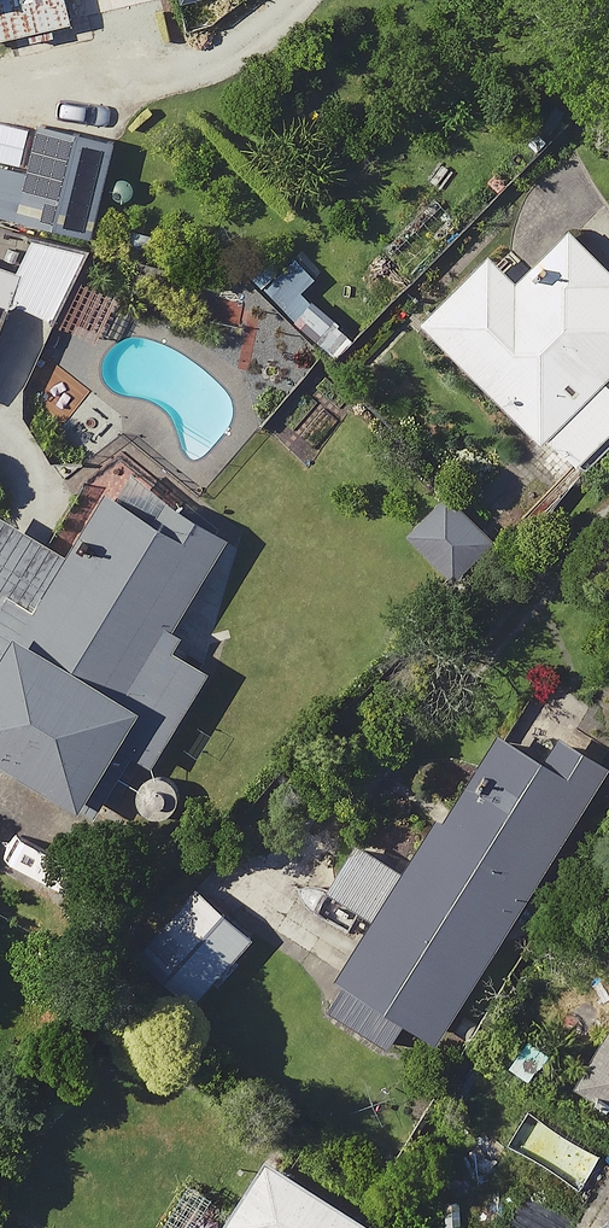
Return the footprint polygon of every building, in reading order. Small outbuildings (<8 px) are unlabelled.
[(138,19),(134,0),(0,0),(0,50),(138,19)] [(44,136),(34,178),(0,170),(0,215),(101,240),(121,155),(44,136)] [(576,241),(524,291),(497,263),(429,330),(535,439),(523,451),(566,495),(608,453),(608,274),(576,241)] [(17,319),(22,306),(73,324),(92,273),(40,254),(30,281),(0,270),(0,365),(17,319)] [(8,525),(0,539),(0,606),(16,615),(0,640),(0,654),(16,664),(0,690),(0,765),(96,822),(134,759),(158,774),(213,681),(168,655),(233,545),(147,494),(135,514),(113,500),(75,565),(8,525)] [(506,557),(446,499),(411,534),(471,592),(506,557)] [(509,741),(415,883),(367,852),(338,895),(388,928),(333,1011),(392,1049),(407,1026),(443,1050),(608,799),(608,769),(572,744),(554,771),(509,741)] [(253,949),(191,898),(144,955),(206,1006),(253,949)] [(13,1095),(0,1087),(0,1117),(13,1095)] [(264,1175),(241,1227),(384,1227),(264,1175)]
